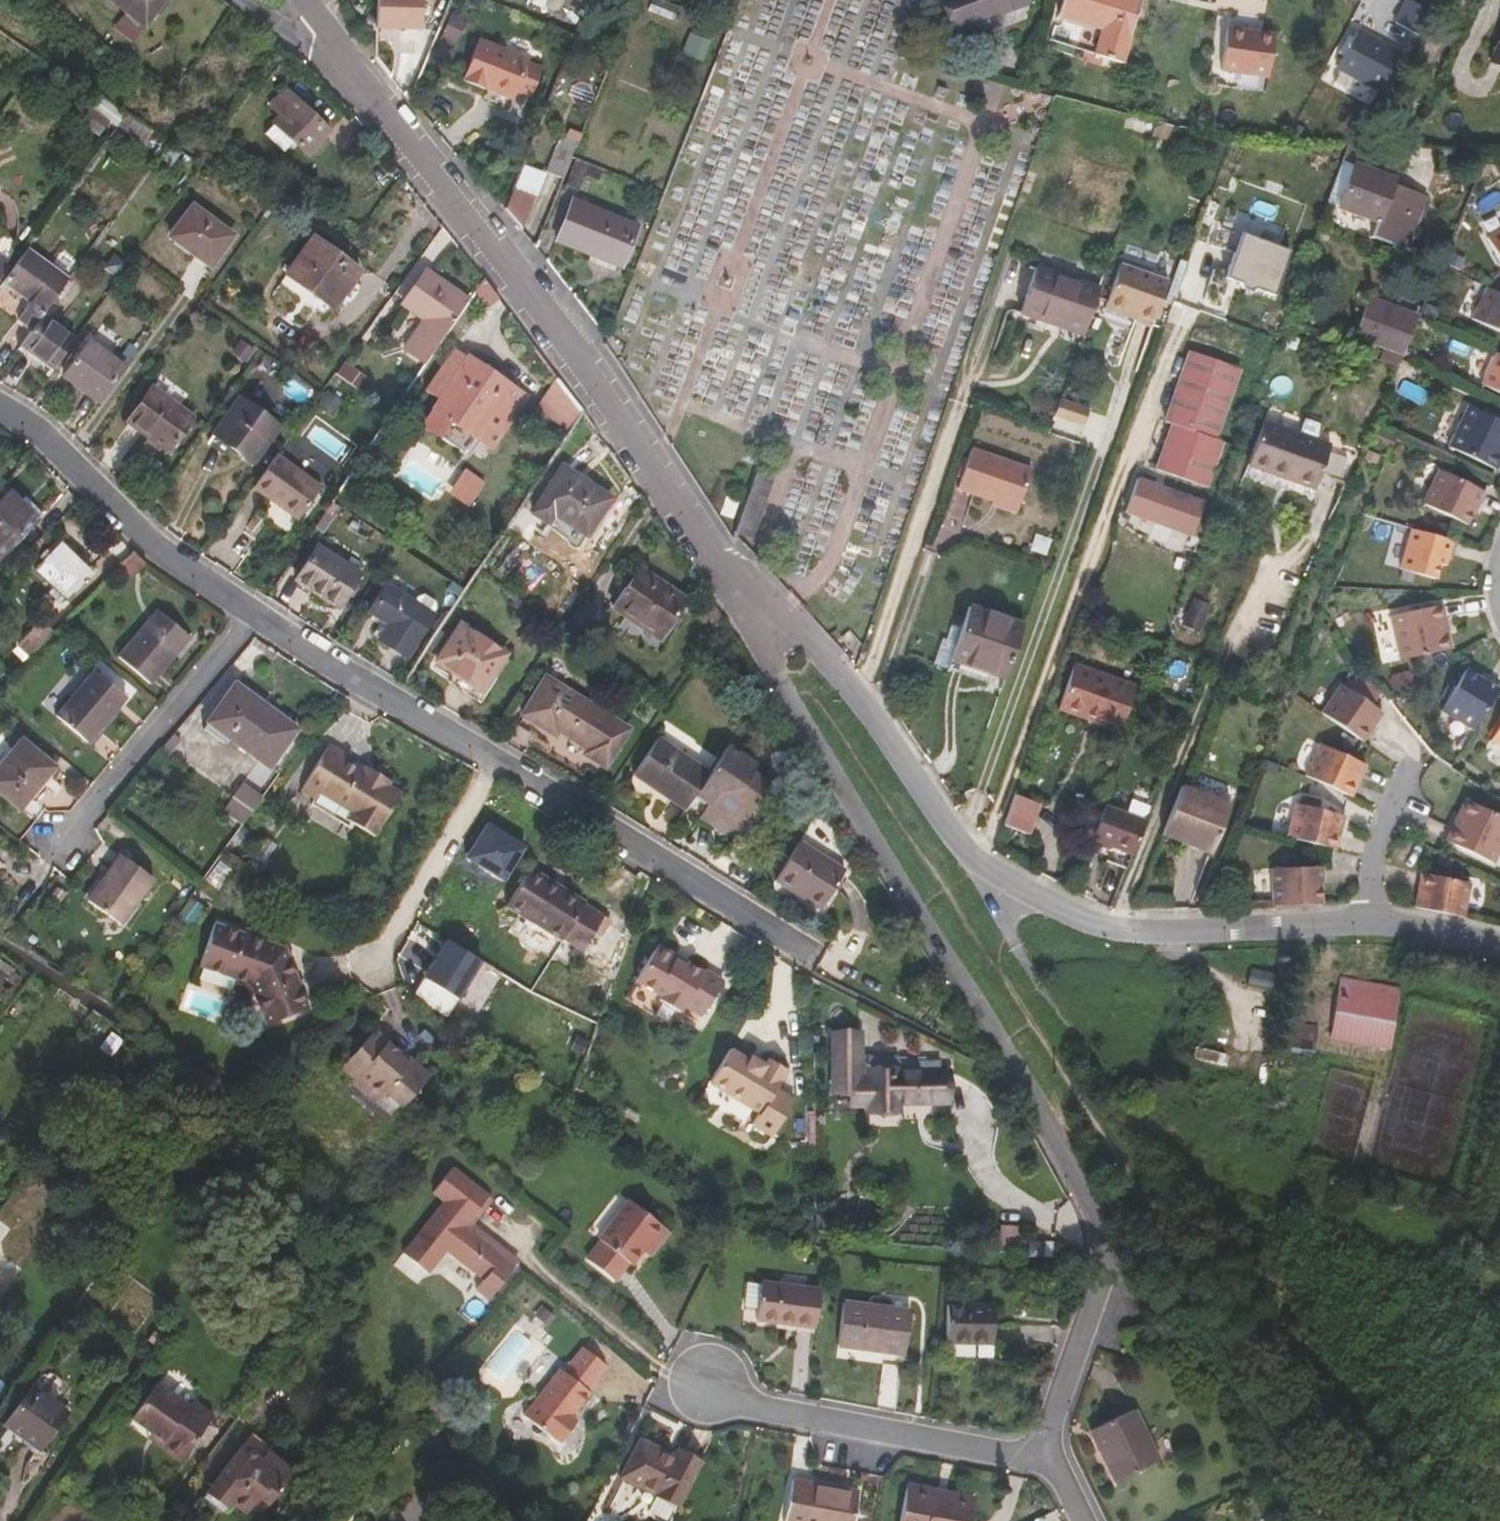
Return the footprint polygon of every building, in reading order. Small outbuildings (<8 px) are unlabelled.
[(144,26),(164,0),(110,0),(144,26)] [(422,0),(377,0),(376,27),(421,29),(422,0)] [(958,29),(1026,2),(1025,0),(946,0),(958,29)] [(1058,15),(1099,28),(1092,51),(1121,60),(1139,3),(1128,0),(1063,0),(1058,15)] [(1429,9),(1412,0),(1407,0),(1394,22),(1416,34),(1429,9)] [(1273,20),(1226,13),(1219,56),(1266,63),(1273,20)] [(1336,67),(1379,91),(1399,53),(1356,30),(1336,67)] [(690,35),(682,53),(702,61),(709,42),(690,35)] [(542,68),(527,62),(529,57),(479,37),(462,80),(513,100),(516,91),(531,96),(542,68)] [(1499,66),(1499,43),(1491,61),(1499,66)] [(1236,75),(1235,86),(1262,89),(1264,78),(1236,75)] [(329,131),(286,90),(271,105),(280,115),(274,122),(275,123),(294,142),(306,154),(329,131)] [(88,106),(77,120),(99,137),(110,123),(117,127),(125,115),(102,97),(93,109),(88,106)] [(128,114),(119,126),(144,143),(152,132),(128,114)] [(294,142),(275,123),(264,134),(283,153),(294,142)] [(1156,123),(1153,137),(1169,141),(1172,127),(1156,123)] [(552,203),(571,156),(577,141),(560,134),(535,196),(552,203)] [(181,152),(170,144),(160,158),(171,166),(181,152)] [(598,181),(603,169),(575,158),(564,185),(578,191),(584,175),(598,181)] [(1353,165),(1338,206),(1376,220),(1370,236),(1382,241),(1394,210),(1403,188),(1390,184),(1392,179),(1353,165)] [(522,229),(535,196),(514,187),(505,209),(522,229)] [(1394,210),(1382,241),(1398,247),(1408,251),(1427,197),(1403,188),(1394,210)] [(638,226),(572,199),(555,240),(622,266),(638,226)] [(210,266),(233,235),(192,205),(169,236),(210,266)] [(1486,238),(1499,263),(1499,230),(1486,238)] [(1274,296),(1290,251),(1241,233),(1224,278),(1238,283),(1241,288),(1248,291),(1253,288),(1274,296)] [(332,308),(359,271),(313,237),(285,274),(332,308)] [(42,315),(69,278),(54,267),(27,248),(3,281),(30,301),(17,319),(32,329),(42,315)] [(62,256),(54,267),(69,278),(77,267),(62,256)] [(0,260),(0,278),(8,266),(0,260)] [(1119,263),(1103,308),(1131,318),(1147,273),(1119,263)] [(1020,312),(1063,327),(1079,280),(1036,266),(1020,312)] [(426,362),(469,300),(426,271),(403,303),(425,319),(405,348),(426,362)] [(1147,273),(1131,318),(1135,319),(1137,314),(1153,320),(1167,280),(1147,273)] [(499,298),(484,277),(474,292),(487,306),(499,298)] [(1079,280),(1063,327),(1081,333),(1098,286),(1079,280)] [(1472,318),(1499,330),(1499,292),(1486,286),(1472,318)] [(1367,298),(1353,336),(1402,353),(1417,317),(1367,298)] [(53,369),(75,338),(42,315),(32,329),(20,345),(53,369)] [(98,402),(125,366),(89,339),(62,375),(98,402)] [(241,341),(233,352),(245,362),(253,350),(241,341)] [(502,432),(527,396),(458,349),(429,392),(439,399),(433,408),(423,422),(465,451),(475,437),(486,421),(502,432)] [(1171,424),(1156,468),(1206,486),(1222,441),(1215,439),(1240,368),(1189,350),(1164,421),(1171,424)] [(1480,384),(1499,394),(1499,355),(1495,353),(1480,384)] [(365,376),(344,361),(336,373),(358,388),(365,376)] [(537,409),(569,431),(582,411),(559,379),(537,409)] [(310,391),(297,381),(289,391),(303,401),(310,391)] [(193,418),(152,387),(126,420),(169,451),(193,418)] [(343,402),(328,392),(318,407),(333,417),(343,402)] [(253,462),(279,425),(239,397),(212,434),(253,462)] [(1088,408),(1058,398),(1053,413),(1082,423),(1088,408)] [(1448,447),(1495,469),(1499,458),(1499,421),(1467,406),(1448,447)] [(1307,418),(1301,434),(1319,441),(1325,425),(1307,418)] [(1263,420),(1246,464),(1314,490),(1331,446),(1319,441),(1301,434),(1263,420)] [(970,448),(957,488),(991,499),(990,503),(1016,511),(1030,468),(970,448)] [(321,486),(276,455),(252,487),(297,519),(321,486)] [(757,469),(764,471),(767,465),(759,462),(757,469)] [(611,498),(563,466),(532,512),(548,522),(553,514),(586,535),(611,498)] [(757,522),(773,474),(764,471),(757,469),(740,516),(757,522)] [(484,483),(465,470),(449,493),(468,506),(484,483)] [(1484,492),(1438,470),(1422,504),(1465,525),(1474,505),(1477,506),(1484,492)] [(1124,512),(1191,536),(1203,501),(1137,478),(1124,512)] [(43,514),(25,496),(19,502),(2,485),(0,487),(0,556),(43,514)] [(751,538),(757,522),(740,516),(735,532),(751,538)] [(1409,535),(1393,573),(1427,587),(1433,572),(1438,575),(1448,551),(1409,535)] [(63,540),(35,569),(67,600),(95,570),(63,540)] [(360,574),(316,546),(294,579),(338,608),(360,574)] [(660,640),(688,599),(639,566),(611,607),(660,640)] [(406,656),(432,615),(387,585),(371,611),(390,623),(380,639),(406,656)] [(1194,598),(1181,625),(1199,633),(1211,606),(1194,598)] [(1392,618),(1405,662),(1454,647),(1441,603),(1392,618)] [(1004,678),(1023,624),(969,604),(950,659),(1004,678)] [(157,609),(117,656),(149,683),(189,637),(157,609)] [(26,661),(53,632),(40,619),(13,648),(26,661)] [(504,655),(460,626),(437,660),(481,690),(504,655)] [(1058,707),(1119,729),(1135,687),(1073,664),(1058,707)] [(1441,711),(1473,730),(1499,686),(1485,678),(1484,680),(1466,669),(1441,711)] [(95,670),(56,716),(87,743),(126,697),(95,670)] [(1393,677),(1397,689),(1414,685),(1411,673),(1393,677)] [(629,728),(545,675),(521,715),(555,735),(558,730),(587,748),(584,752),(607,766),(629,728)] [(235,683),(207,721),(268,766),(296,728),(235,683)] [(1383,713),(1342,684),(1322,713),(1363,741),(1383,713)] [(1499,746),(1499,724),(1490,740),(1499,746)] [(663,740),(658,737),(633,775),(684,809),(695,794),(710,771),(688,757),(694,749),(669,732),(663,740)] [(167,742),(185,757),(181,738),(174,733),(167,742)] [(0,766),(0,792),(20,808),(54,766),(22,739),(0,766)] [(182,762),(185,757),(167,742),(162,748),(182,762)] [(328,744),(301,790),(316,799),(313,804),(342,823),(345,818),(374,837),(401,793),(388,785),(391,781),(365,765),(362,769),(340,755),(342,753),(328,744)] [(1366,765),(1320,744),(1306,776),(1351,797),(1366,765)] [(735,833),(769,783),(753,772),(757,765),(727,745),(710,771),(695,794),(709,804),(700,818),(725,834),(728,829),(735,833)] [(232,797),(252,811),(261,798),(238,782),(229,795),(232,797)] [(1227,809),(1181,790),(1161,839),(1207,858),(1227,809)] [(1042,805),(1015,795),(1003,826),(1030,836),(1042,805)] [(242,824),(252,811),(232,797),(221,811),(242,824)] [(1446,841),(1493,863),(1499,849),(1499,816),(1466,800),(1446,841)] [(1344,815),(1296,803),(1287,837),(1336,849),(1344,815)] [(1093,839),(1133,854),(1146,821),(1105,806),(1093,839)] [(277,844),(269,838),(255,856),(264,863),(277,844)] [(821,909),(846,869),(801,840),(775,880),(821,909)] [(120,854),(87,900),(120,924),(153,878),(120,854)] [(217,889),(231,869),(219,860),(205,880),(217,889)] [(1323,866),(1272,868),(1273,906),(1321,904),(1321,883),(1323,883),(1323,866)] [(530,867),(528,871),(558,889),(560,886),(530,867)] [(528,871),(506,906),(562,940),(563,938),(582,950),(604,916),(584,904),(586,902),(560,886),(558,889),(528,871)] [(1471,883),(1422,873),(1415,907),(1464,917),(1471,883)] [(214,923),(199,965),(250,983),(266,1024),(308,1008),(285,948),(267,941),(243,933),(214,923)] [(246,927),(243,933),(267,941),(269,935),(246,927)] [(466,952),(433,931),(409,969),(443,990),(466,952)] [(698,971),(653,944),(632,980),(656,994),(654,998),(675,1010),(679,1003),(697,1014),(718,979),(700,968),(698,971)] [(5,1002),(21,979),(11,972),(13,969),(0,960),(0,998),(5,1002)] [(1340,978),(1329,1037),(1389,1048),(1400,989),(1340,978)] [(1317,1026),(1298,1024),(1294,1049),(1314,1051),(1317,1026)] [(859,1100),(869,1100),(869,1110),(898,1109),(897,1101),(949,1100),(947,1072),(896,1073),(896,1068),(869,1067),(869,1075),(859,1075),(859,1029),(833,1029),(834,1089),(859,1089),(859,1100)] [(374,1030),(340,1066),(354,1078),(358,1073),(382,1095),(385,1091),(402,1107),(428,1079),(397,1052),(398,1051),(374,1030)] [(398,1051),(397,1052),(428,1079),(431,1075),(400,1049),(398,1051)] [(783,1066),(762,1056),(758,1064),(744,1058),(743,1061),(723,1053),(708,1086),(742,1102),(742,1104),(761,1112),(755,1125),(776,1134),(793,1094),(774,1086),(783,1066)] [(376,1101),(382,1095),(358,1073),(354,1078),(352,1080),(376,1101)] [(427,1273),(446,1248),(483,1278),(476,1288),(490,1299),(516,1265),(465,1226),(469,1220),(488,1196),(453,1167),(433,1191),(445,1200),(404,1254),(427,1273)] [(474,1223),(483,1212),(481,1210),(491,1198),(488,1196),(469,1220),(474,1223)] [(481,1210),(483,1212),(493,1199),(491,1198),(481,1210)] [(629,1200),(598,1239),(601,1241),(587,1259),(614,1280),(628,1262),(631,1264),(642,1250),(650,1240),(657,1246),(669,1231),(629,1200)] [(469,1220),(465,1226),(516,1265),(520,1259),(474,1223),(469,1220)] [(1015,1250),(1019,1228),(1005,1225),(1001,1247),(1015,1250)] [(642,1250),(649,1256),(657,1246),(650,1240),(642,1250)] [(403,1254),(396,1263),(420,1283),(427,1274),(403,1254)] [(757,1309),(755,1319),(815,1328),(820,1289),(760,1281),(760,1284),(757,1309)] [(760,1284),(746,1282),(743,1307),(757,1309),(760,1284)] [(843,1301),(837,1345),(904,1354),(909,1310),(843,1301)] [(947,1304),(946,1341),(977,1342),(993,1343),(994,1305),(947,1304)] [(993,1343),(977,1342),(977,1357),(992,1357),(993,1343)] [(560,1369),(524,1416),(553,1438),(554,1437),(561,1442),(577,1421),(570,1415),(590,1392),(587,1389),(607,1365),(582,1346),(563,1371),(560,1369)] [(158,1382),(132,1419),(150,1432),(161,1439),(158,1444),(180,1460),(215,1416),(194,1400),(190,1405),(158,1382)] [(32,1384),(4,1424),(39,1449),(68,1410),(32,1384)] [(1134,1409),(1090,1430),(1115,1481),(1158,1460),(1134,1409)] [(147,1436),(158,1444),(161,1439),(150,1432),(147,1436)] [(675,1503),(678,1505),(701,1461),(678,1449),(674,1457),(640,1439),(621,1475),(657,1494),(675,1503)] [(243,1443),(205,1493),(222,1505),(226,1499),(232,1504),(247,1514),(254,1505),(259,1498),(269,1506),(295,1471),(268,1450),(263,1457),(243,1443)] [(785,1520),(853,1520),(859,1491),(793,1478),(785,1520)] [(944,1492),(906,1485),(904,1497),(942,1504),(944,1492)] [(899,1520),(969,1520),(974,1498),(944,1492),(942,1504),(904,1497),(899,1520)] [(657,1494),(647,1511),(666,1520),(675,1503),(657,1494)] [(254,1505),(264,1512),(269,1506),(259,1498),(254,1505)] [(222,1505),(227,1510),(232,1504),(226,1499),(222,1505)]
